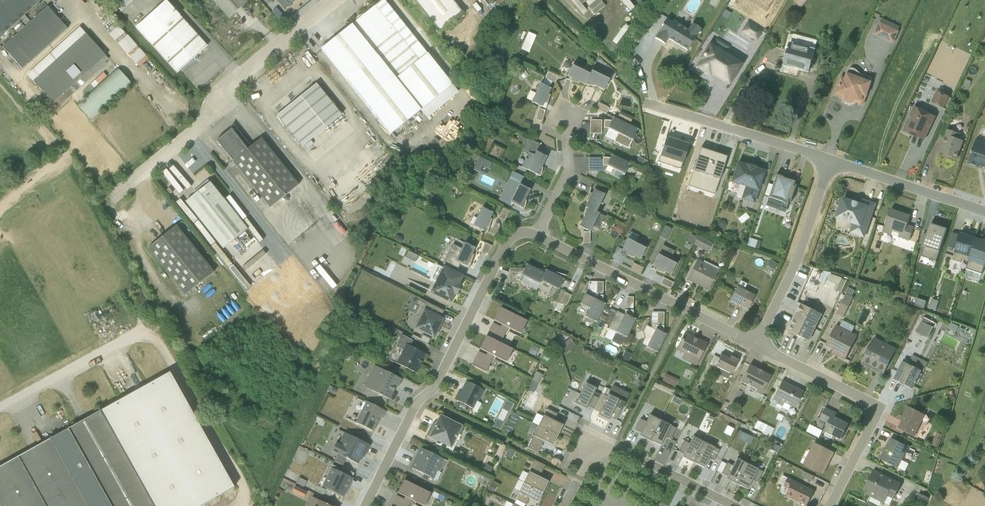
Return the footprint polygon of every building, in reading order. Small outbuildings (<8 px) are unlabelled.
[(11,27),(12,27),(17,33),(2,47),(22,69),(67,29),(47,6),(30,21),(25,15),(41,0),(0,0),(0,37),(11,27)] [(114,4),(121,11),(133,0),(118,0),(114,4)] [(192,58),(207,45),(166,0),(135,28),(177,73),(180,70),(181,71),(193,61),(192,58)] [(229,19),(247,2),(246,0),(211,0),(229,19)] [(284,9),(295,0),(277,0),(284,9)] [(384,0),(381,0),(352,25),(352,24),(320,49),(389,135),(420,110),(426,119),(459,92),(384,0)] [(453,0),(414,0),(439,31),(462,12),(453,0)] [(494,2),(500,8),(510,0),(496,0),(494,2)] [(666,20),(655,38),(664,44),(667,39),(687,51),(700,29),(692,24),(688,30),(672,21),(671,23),(666,20)] [(880,23),(874,36),(894,45),(900,33),(899,32),(900,28),(883,20),(881,24),(880,23)] [(136,64),(139,67),(148,59),(136,46),(137,46),(127,35),(126,35),(115,23),(106,31),(109,34),(108,35),(114,41),(115,41),(118,43),(117,44),(127,55),(127,54),(129,56),(129,57),(135,64),(136,64)] [(108,59),(79,27),(27,75),(57,108),(106,64),(105,62),(108,59)] [(536,35),(528,32),(521,49),(528,53),(536,35)] [(789,34),(779,72),(796,77),(798,71),(809,74),(817,41),(794,35),(792,35),(789,34)] [(571,65),(567,76),(571,78),(570,81),(577,83),(578,82),(584,85),(589,74),(571,65)] [(524,69),(519,72),(522,79),(528,76),(524,69)] [(840,77),(833,95),(842,100),(843,102),(845,104),(848,104),(851,105),(853,104),(863,107),(872,84),(873,79),(859,73),(854,69),(850,69),(848,71),(847,73),(844,79),(840,77)] [(118,70),(78,106),(90,120),(131,84),(118,70)] [(603,90),(609,80),(591,71),(584,85),(590,86),(594,86),(603,90)] [(557,77),(547,72),(544,77),(545,78),(552,81),(555,82),(557,77)] [(531,103),(541,107),(545,109),(547,103),(549,95),(548,94),(550,89),(549,88),(552,81),(545,78),(541,85),(540,84),(531,103)] [(341,115),(316,83),(276,116),(301,147),(341,115)] [(937,92),(932,104),(944,110),(950,98),(937,92)] [(598,103),(595,109),(605,114),(608,108),(598,103)] [(937,118),(914,108),(903,132),(925,143),(937,118)] [(545,110),(539,109),(536,119),(542,121),(545,110)] [(620,112),(617,117),(630,124),(633,118),(620,112)] [(611,121),(604,120),(603,128),(607,128),(608,129),(604,137),(613,141),(613,142),(627,149),(637,129),(612,117),(611,121)] [(590,120),(589,134),(601,134),(601,120),(590,120)] [(281,199),(299,185),(261,138),(250,146),(232,123),(230,128),(230,129),(216,141),(269,208),(281,199)] [(492,132),(499,130),(497,124),(490,127),(492,132)] [(940,154),(944,156),(944,157),(958,162),(964,143),(960,141),(962,136),(948,131),(940,154)] [(539,144),(528,139),(519,135),(516,140),(526,145),(523,150),(528,153),(521,167),(540,176),(543,165),(546,157),(536,152),(539,144)] [(969,165),(983,170),(984,169),(984,143),(977,140),(969,165)] [(588,157),(588,171),(604,172),(606,166),(612,169),(615,170),(612,176),(621,180),(624,174),(629,164),(611,155),(610,158),(602,158),(602,160),(600,160),(600,157),(588,157)] [(479,157),(473,169),(479,172),(482,166),(489,169),(492,163),(479,157)] [(742,200),(753,204),(764,172),(755,169),(755,168),(746,165),(746,166),(737,163),(731,183),(736,186),(739,186),(744,187),(740,200),(741,200),(742,200)] [(523,177),(512,171),(498,200),(509,206),(511,203),(523,209),(525,206),(526,203),(526,200),(525,195),(528,195),(530,190),(520,184),(523,177)] [(480,181),(492,187),(495,179),(484,173),(480,181)] [(795,187),(796,182),(775,175),(765,206),(786,213),(789,202),(791,203),(791,202),(796,187),(795,187)] [(247,229),(208,180),(192,193),(194,195),(185,202),(222,249),(247,229)] [(585,208),(595,213),(604,195),(593,189),(591,194),(588,193),(586,201),(587,202),(585,207),(585,208)] [(615,193),(612,198),(622,204),(625,198),(615,193)] [(862,200),(861,205),(843,199),(836,219),(837,219),(836,221),(837,224),(839,226),(840,227),(844,227),(846,226),(848,223),(853,225),(850,233),(863,238),(875,205),(862,200)] [(472,226),(483,231),(485,227),(488,228),(491,219),(490,218),(492,213),(482,207),(472,226)] [(509,211),(503,208),(498,218),(503,221),(509,211)] [(583,218),(579,227),(590,232),(593,226),(598,228),(603,217),(595,213),(585,208),(583,213),(583,215),(583,218)] [(646,212),(638,208),(635,215),(643,219),(646,212)] [(890,210),(883,233),(909,241),(913,229),(907,226),(910,217),(890,210)] [(613,227),(611,231),(620,235),(624,227),(617,224),(615,228),(613,227)] [(936,261),(947,230),(932,225),(930,224),(927,235),(923,234),(919,245),(923,246),(923,247),(924,247),(921,256),(936,261)] [(176,225),(146,249),(184,295),(214,272),(176,225)] [(659,237),(665,240),(671,229),(664,226),(659,237)] [(627,240),(622,250),(626,252),(625,255),(633,258),(633,256),(639,259),(645,248),(634,243),(638,236),(630,232),(626,239),(627,240)] [(954,254),(953,260),(960,263),(962,259),(969,262),(976,240),(961,234),(960,236),(953,234),(948,247),(956,249),(954,254)] [(692,245),(693,245),(696,238),(690,235),(686,242),(692,245)] [(712,243),(697,235),(696,238),(693,245),(707,253),(712,243)] [(982,275),(984,267),(984,243),(976,240),(969,263),(969,264),(967,270),(982,275)] [(443,263),(456,271),(460,264),(466,266),(468,262),(470,263),(473,255),(472,254),(475,248),(464,243),(461,249),(452,244),(443,263)] [(491,246),(485,243),(480,253),(486,256),(491,246)] [(674,252),(662,246),(651,266),(656,268),(655,271),(663,273),(664,272),(669,275),(669,274),(675,264),(669,261),(674,252)] [(414,268),(419,253),(409,249),(403,264),(414,268)] [(696,260),(686,280),(707,291),(719,269),(703,261),(702,263),(696,260)] [(643,268),(632,263),(630,269),(640,274),(643,268)] [(510,268),(509,282),(520,283),(536,290),(540,281),(545,271),(538,269),(532,269),(532,267),(526,264),(524,269),(510,268)] [(427,290),(450,303),(454,295),(455,296),(460,285),(459,284),(463,276),(443,266),(442,268),(436,265),(428,280),(432,282),(427,290)] [(551,273),(545,270),(540,281),(558,291),(563,279),(560,277),(560,274),(552,271),(551,273)] [(839,287),(843,275),(824,270),(821,282),(839,287)] [(673,283),(663,278),(660,284),(670,289),(673,283)] [(736,287),(729,302),(747,310),(754,296),(743,290),(746,284),(740,281),(737,287),(736,287)] [(602,282),(588,282),(587,287),(579,304),(589,309),(585,317),(590,320),(595,322),(605,305),(602,303),(602,296),(599,295),(599,294),(602,294),(602,282)] [(570,296),(560,291),(555,301),(565,306),(570,296)] [(845,316),(855,295),(847,292),(838,312),(845,316)] [(443,311),(419,299),(418,301),(424,304),(415,323),(416,323),(413,329),(434,339),(444,319),(440,317),(443,311)] [(563,306),(557,303),(554,310),(559,313),(563,306)] [(789,332),(809,341),(822,315),(801,304),(789,332)] [(610,308),(606,306),(598,321),(602,323),(610,308)] [(508,328),(520,334),(527,320),(500,307),(493,320),(501,324),(500,327),(492,324),(486,336),(500,343),(508,328)] [(632,318),(632,311),(624,310),(623,316),(616,311),(607,328),(608,329),(604,338),(621,347),(635,319),(632,318)] [(663,333),(664,313),(651,312),(650,328),(646,326),(642,332),(644,338),(641,344),(657,352),(666,335),(663,333)] [(937,325),(936,324),(936,323),(924,317),(916,333),(928,339),(933,328),(935,329),(937,325)] [(855,327),(843,321),(840,327),(836,325),(826,346),(833,350),(831,354),(845,361),(858,336),(852,333),(855,327)] [(958,327),(951,323),(948,329),(955,333),(958,327)] [(680,359),(695,366),(707,343),(684,332),(675,350),(683,354),(680,359)] [(415,373),(416,373),(425,355),(410,346),(413,341),(401,335),(395,347),(402,350),(395,363),(415,373)] [(427,345),(430,339),(422,335),(420,339),(412,335),(411,337),(427,345)] [(486,336),(479,349),(487,353),(485,355),(478,352),(471,365),(485,372),(494,356),(506,362),(512,350),(500,343),(486,336)] [(884,375),(897,349),(874,338),(861,364),(884,375)] [(562,349),(564,354),(576,347),(573,342),(572,343),(570,339),(560,344),(563,349),(562,349)] [(539,348),(533,346),(530,353),(535,355),(539,348)] [(631,355),(624,351),(620,360),(627,363),(631,355)] [(730,375),(738,360),(730,356),(728,359),(720,354),(718,358),(713,356),(708,365),(714,368),(714,367),(715,367),(713,372),(726,379),(729,374),(730,375)] [(923,372),(927,363),(913,356),(909,362),(904,359),(894,380),(913,390),(922,372),(923,372)] [(770,376),(748,365),(740,382),(755,390),(754,393),(760,396),(770,376)] [(373,366),(363,387),(389,400),(395,387),(398,388),(402,380),(373,366)] [(541,375),(536,372),(527,391),(533,393),(541,375)] [(666,373),(663,380),(675,386),(678,379),(666,373)] [(0,468),(0,505),(202,505),(235,488),(168,374),(0,468)] [(465,381),(460,392),(458,391),(453,400),(472,409),(471,411),(476,413),(480,404),(478,403),(483,390),(465,381)] [(789,407),(794,409),(803,392),(802,392),(781,381),(771,400),(776,402),(775,404),(787,410),(789,407)] [(595,389),(584,384),(574,404),(582,408),(584,405),(593,409),(599,399),(598,398),(599,395),(593,392),(595,389)] [(618,400),(607,395),(604,401),(599,399),(593,409),(592,410),(598,413),(597,415),(605,419),(606,416),(615,421),(621,410),(614,407),(618,400)] [(382,419),(386,411),(363,400),(359,410),(361,411),(355,423),(373,432),(379,418),(382,419)] [(898,429),(914,437),(925,416),(907,406),(900,420),(902,421),(898,429)] [(826,408),(819,420),(827,425),(826,427),(828,428),(824,436),(832,439),(833,437),(841,441),(849,424),(836,417),(835,417),(837,414),(826,408)] [(536,414),(531,423),(537,426),(557,436),(562,425),(553,421),(557,414),(546,409),(542,417),(536,414)] [(462,427),(462,426),(440,415),(439,415),(436,422),(432,425),(426,435),(440,444),(438,444),(435,443),(432,450),(439,453),(439,452),(449,457),(456,442),(455,441),(457,435),(459,436),(463,428),(462,427)] [(634,430),(643,435),(642,437),(649,441),(659,421),(648,416),(645,422),(639,419),(634,430)] [(502,433),(509,436),(517,421),(511,417),(502,433)] [(497,420),(493,427),(499,430),(503,422),(497,420)] [(670,440),(675,429),(659,421),(649,441),(660,446),(662,447),(667,438),(670,440)] [(770,435),(774,428),(758,421),(755,428),(770,435)] [(810,425),(807,432),(819,438),(823,431),(810,425)] [(552,446),(557,436),(537,426),(527,448),(537,453),(543,442),(552,446)] [(738,437),(751,442),(754,435),(740,431),(738,437)] [(345,459),(357,465),(361,457),(363,458),(370,446),(343,432),(338,444),(335,443),(331,452),(336,454),(333,461),(342,466),(345,459)] [(944,435),(937,433),(933,446),(940,448),(944,435)] [(677,452),(686,456),(685,459),(692,463),(702,443),(692,438),(689,444),(683,441),(677,452)] [(880,460),(898,469),(899,469),(901,468),(903,464),(902,462),(910,448),(891,438),(880,460)] [(713,461),(718,451),(702,443),(692,463),(703,468),(704,467),(706,468),(710,460),(713,461)] [(814,443),(804,464),(824,474),(835,453),(814,443)] [(419,448),(409,468),(433,479),(437,472),(438,473),(444,461),(440,458),(441,455),(432,450),(430,453),(419,448)] [(513,452),(508,449),(504,457),(510,459),(513,452)] [(716,471),(730,478),(729,481),(736,484),(746,465),(736,459),(732,466),(726,463),(725,464),(720,462),(716,471)] [(523,483),(542,492),(548,482),(539,477),(544,466),(534,461),(527,474),(521,471),(517,480),(523,483)] [(492,468),(485,464),(482,472),(489,475),(492,468)] [(343,498),(353,479),(351,478),(353,474),(342,468),(341,470),(332,465),(331,468),(330,468),(321,487),(326,489),(326,490),(333,494),(334,493),(343,498)] [(756,483),(762,472),(746,465),(736,484),(747,490),(747,489),(749,490),(753,482),(756,483)] [(872,476),(867,486),(872,488),(868,496),(885,505),(885,504),(888,505),(891,499),(894,500),(902,485),(878,474),(879,473),(874,471),(871,476),(872,476)] [(814,477),(804,472),(801,477),(812,482),(814,477)] [(782,476),(778,484),(789,489),(786,496),(806,505),(808,505),(815,492),(789,478),(782,476)] [(488,480),(482,477),(478,485),(485,488),(488,480)] [(305,482),(298,478),(296,484),(303,487),(305,482)] [(430,493),(403,480),(397,493),(405,497),(403,500),(396,496),(391,505),(408,505),(411,500),(423,505),(424,505),(430,493)] [(519,492),(515,500),(525,505),(528,500),(535,503),(536,502),(537,503),(542,492),(523,483),(517,481),(513,489),(519,492)] [(496,484),(491,482),(487,490),(492,493),(496,484)] [(302,490),(294,486),(291,492),(299,496),(302,490)] [(920,495),(915,505),(926,505),(929,499),(920,495)] [(307,505),(334,505),(326,502),(325,504),(311,497),(307,505)]
